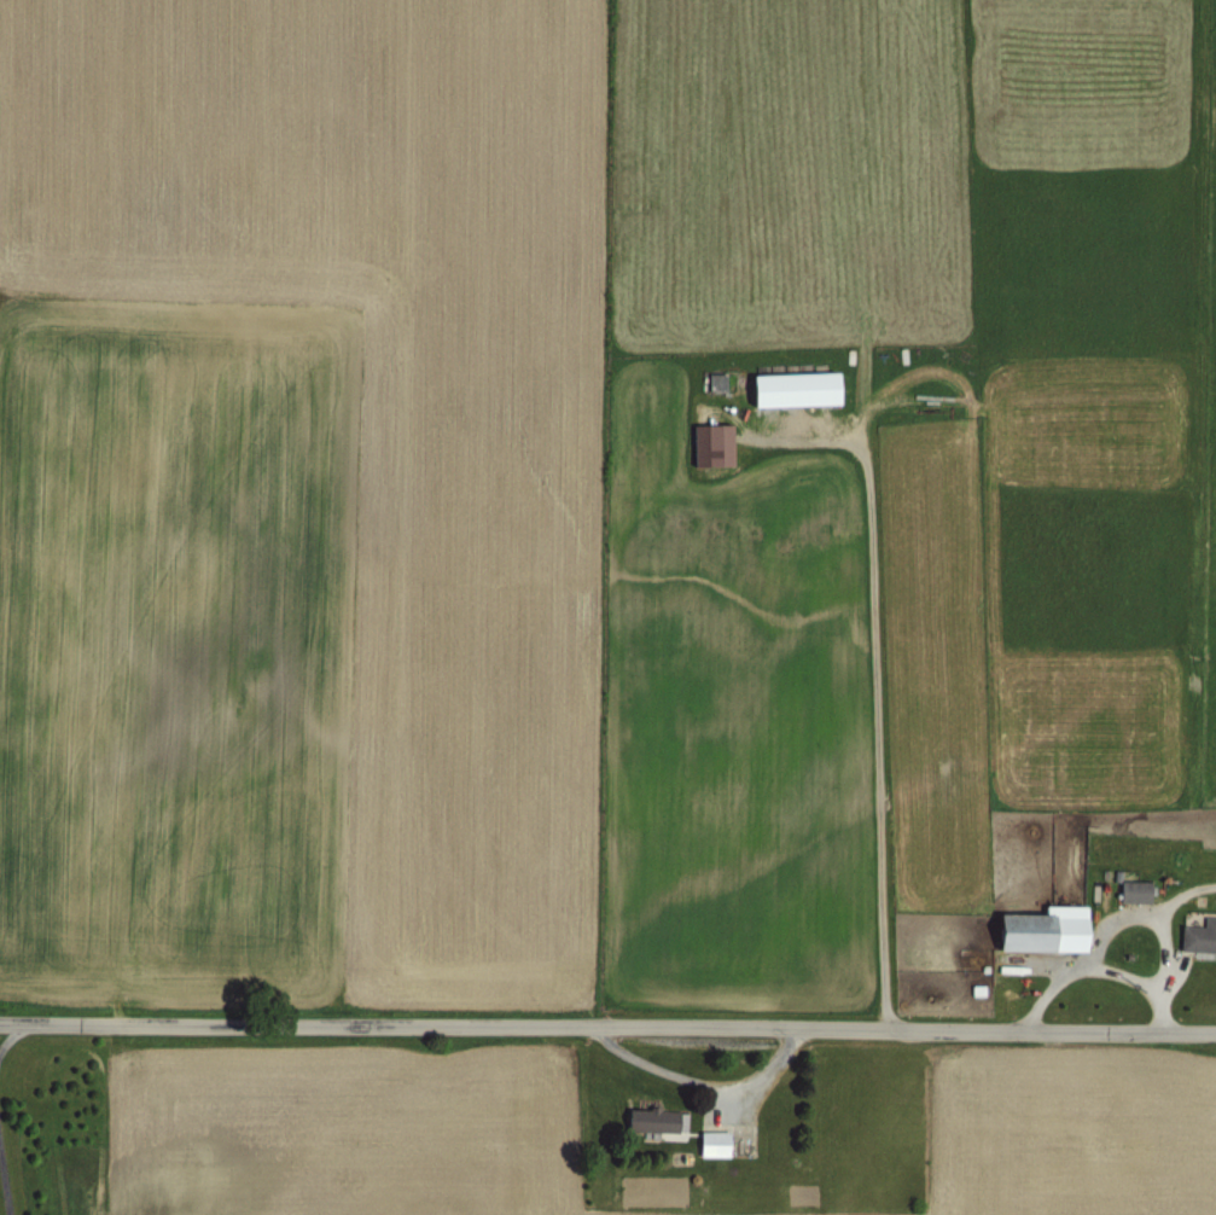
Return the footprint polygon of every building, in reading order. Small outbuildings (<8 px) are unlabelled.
[(745,371),(746,403),(832,401),(831,368),(745,371)] [(718,376),(703,376),(703,392),(718,392),(718,376)] [(723,424),(725,464),(688,464),(687,425),(723,424)] [(1116,877),(1116,901),(1146,901),(1146,878),(1116,877)] [(1078,905),(1078,949),(989,951),(989,913),(1038,913),(1038,905),(1078,905)] [(1197,926),(1177,925),(1176,949),(1215,950),(1215,914),(1198,913),(1197,926)] [(680,1110),(679,1129),(652,1129),(652,1139),(636,1139),(636,1130),(621,1130),(621,1110),(680,1110)] [(694,1130),(694,1156),(723,1155),(723,1130),(694,1130)]
